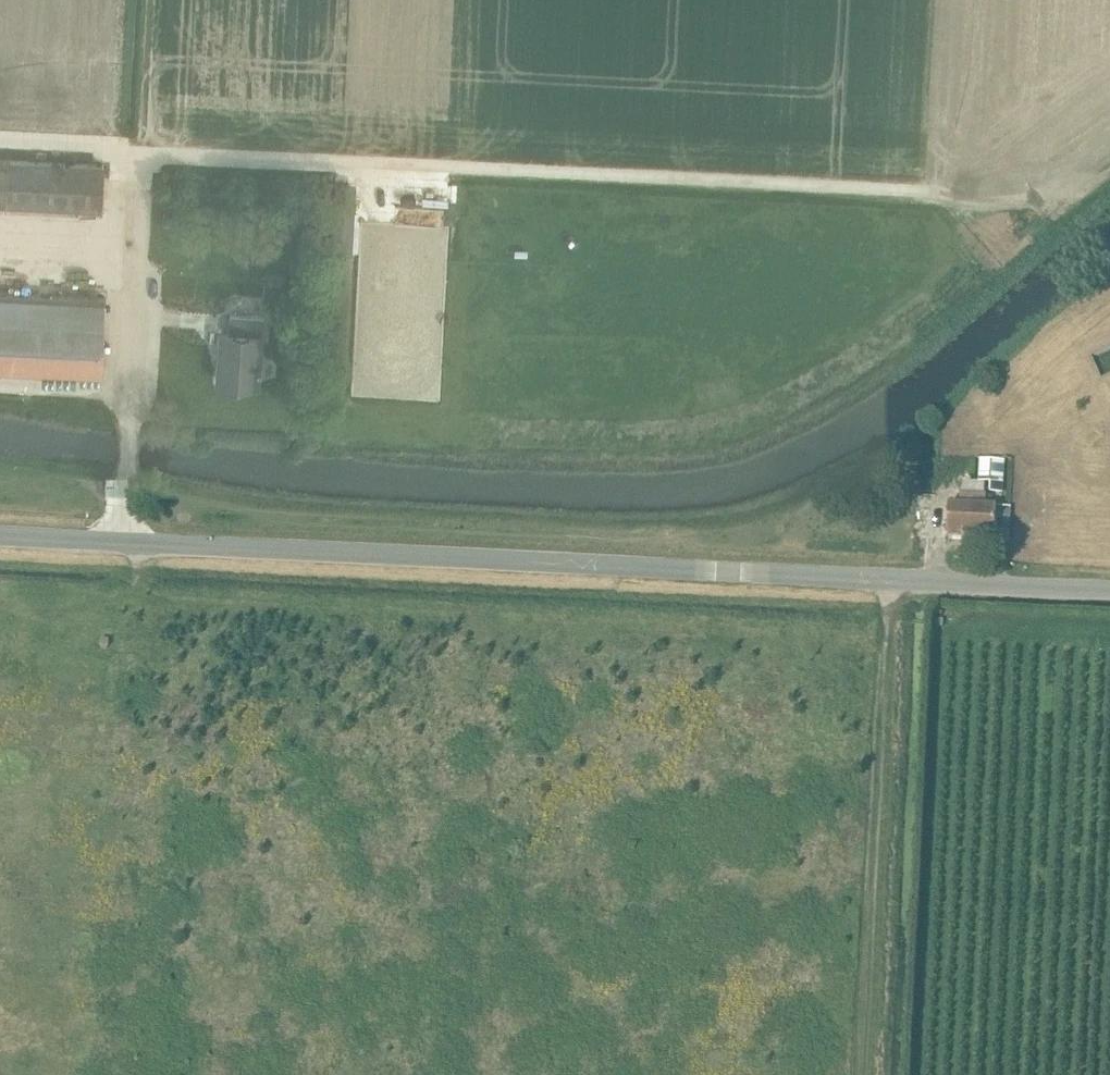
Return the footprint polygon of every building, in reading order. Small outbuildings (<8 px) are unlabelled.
[(102,212),(104,165),(0,160),(0,207),(102,212)] [(336,185),(332,254),(338,255),(342,255),(353,255),(357,186),(346,185),(336,185)] [(263,285),(285,287),(286,278),(264,276),(263,285)] [(101,377),(105,298),(0,293),(0,373),(101,377)] [(217,383),(228,384),(258,386),(261,336),(262,336),(263,318),(230,316),(228,334),(220,333),(217,383)] [(981,461),(980,480),(1001,481),(1002,462),(981,461)] [(948,506),(947,540),(947,541),(970,542),(974,482),(962,482),(962,487),(961,495),(959,495),(958,507),(948,506)] [(974,482),(970,542),(993,543),(993,542),(994,509),(985,508),(985,496),(983,496),(984,483),(974,482)] [(990,485),(990,495),(1002,495),(1003,485),(990,485)] [(994,509),(993,542),(1008,543),(1009,510),(1007,510),(994,509)] [(943,618),(934,618),(934,627),(943,627),(943,618)]
